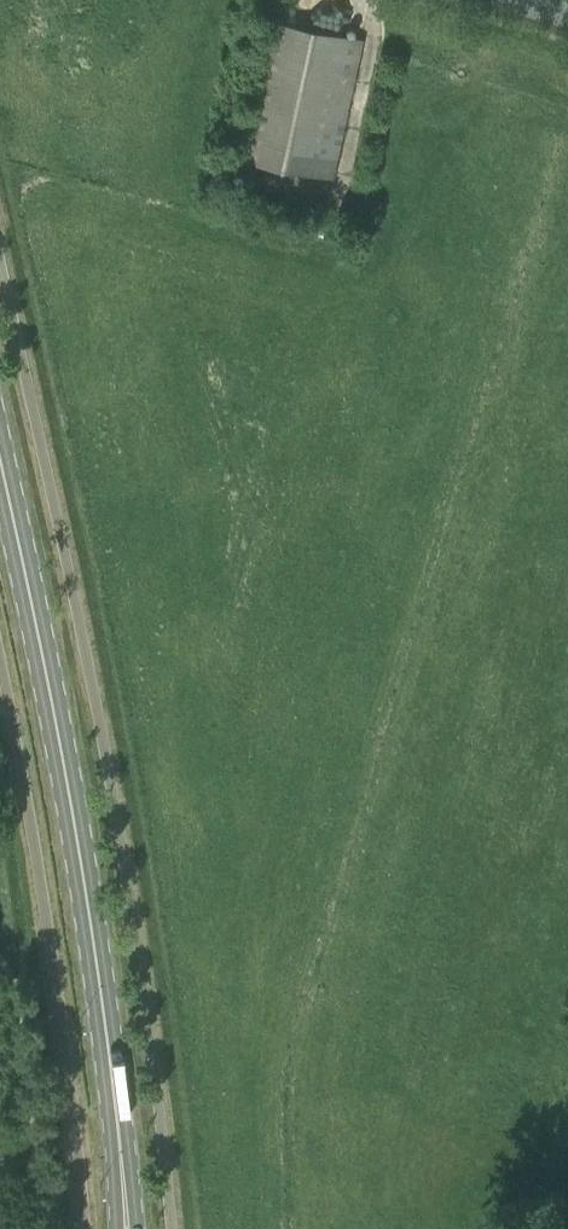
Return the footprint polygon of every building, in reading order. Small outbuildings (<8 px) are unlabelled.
[(229,156),(333,179),(363,39),(259,17),(229,156)]
